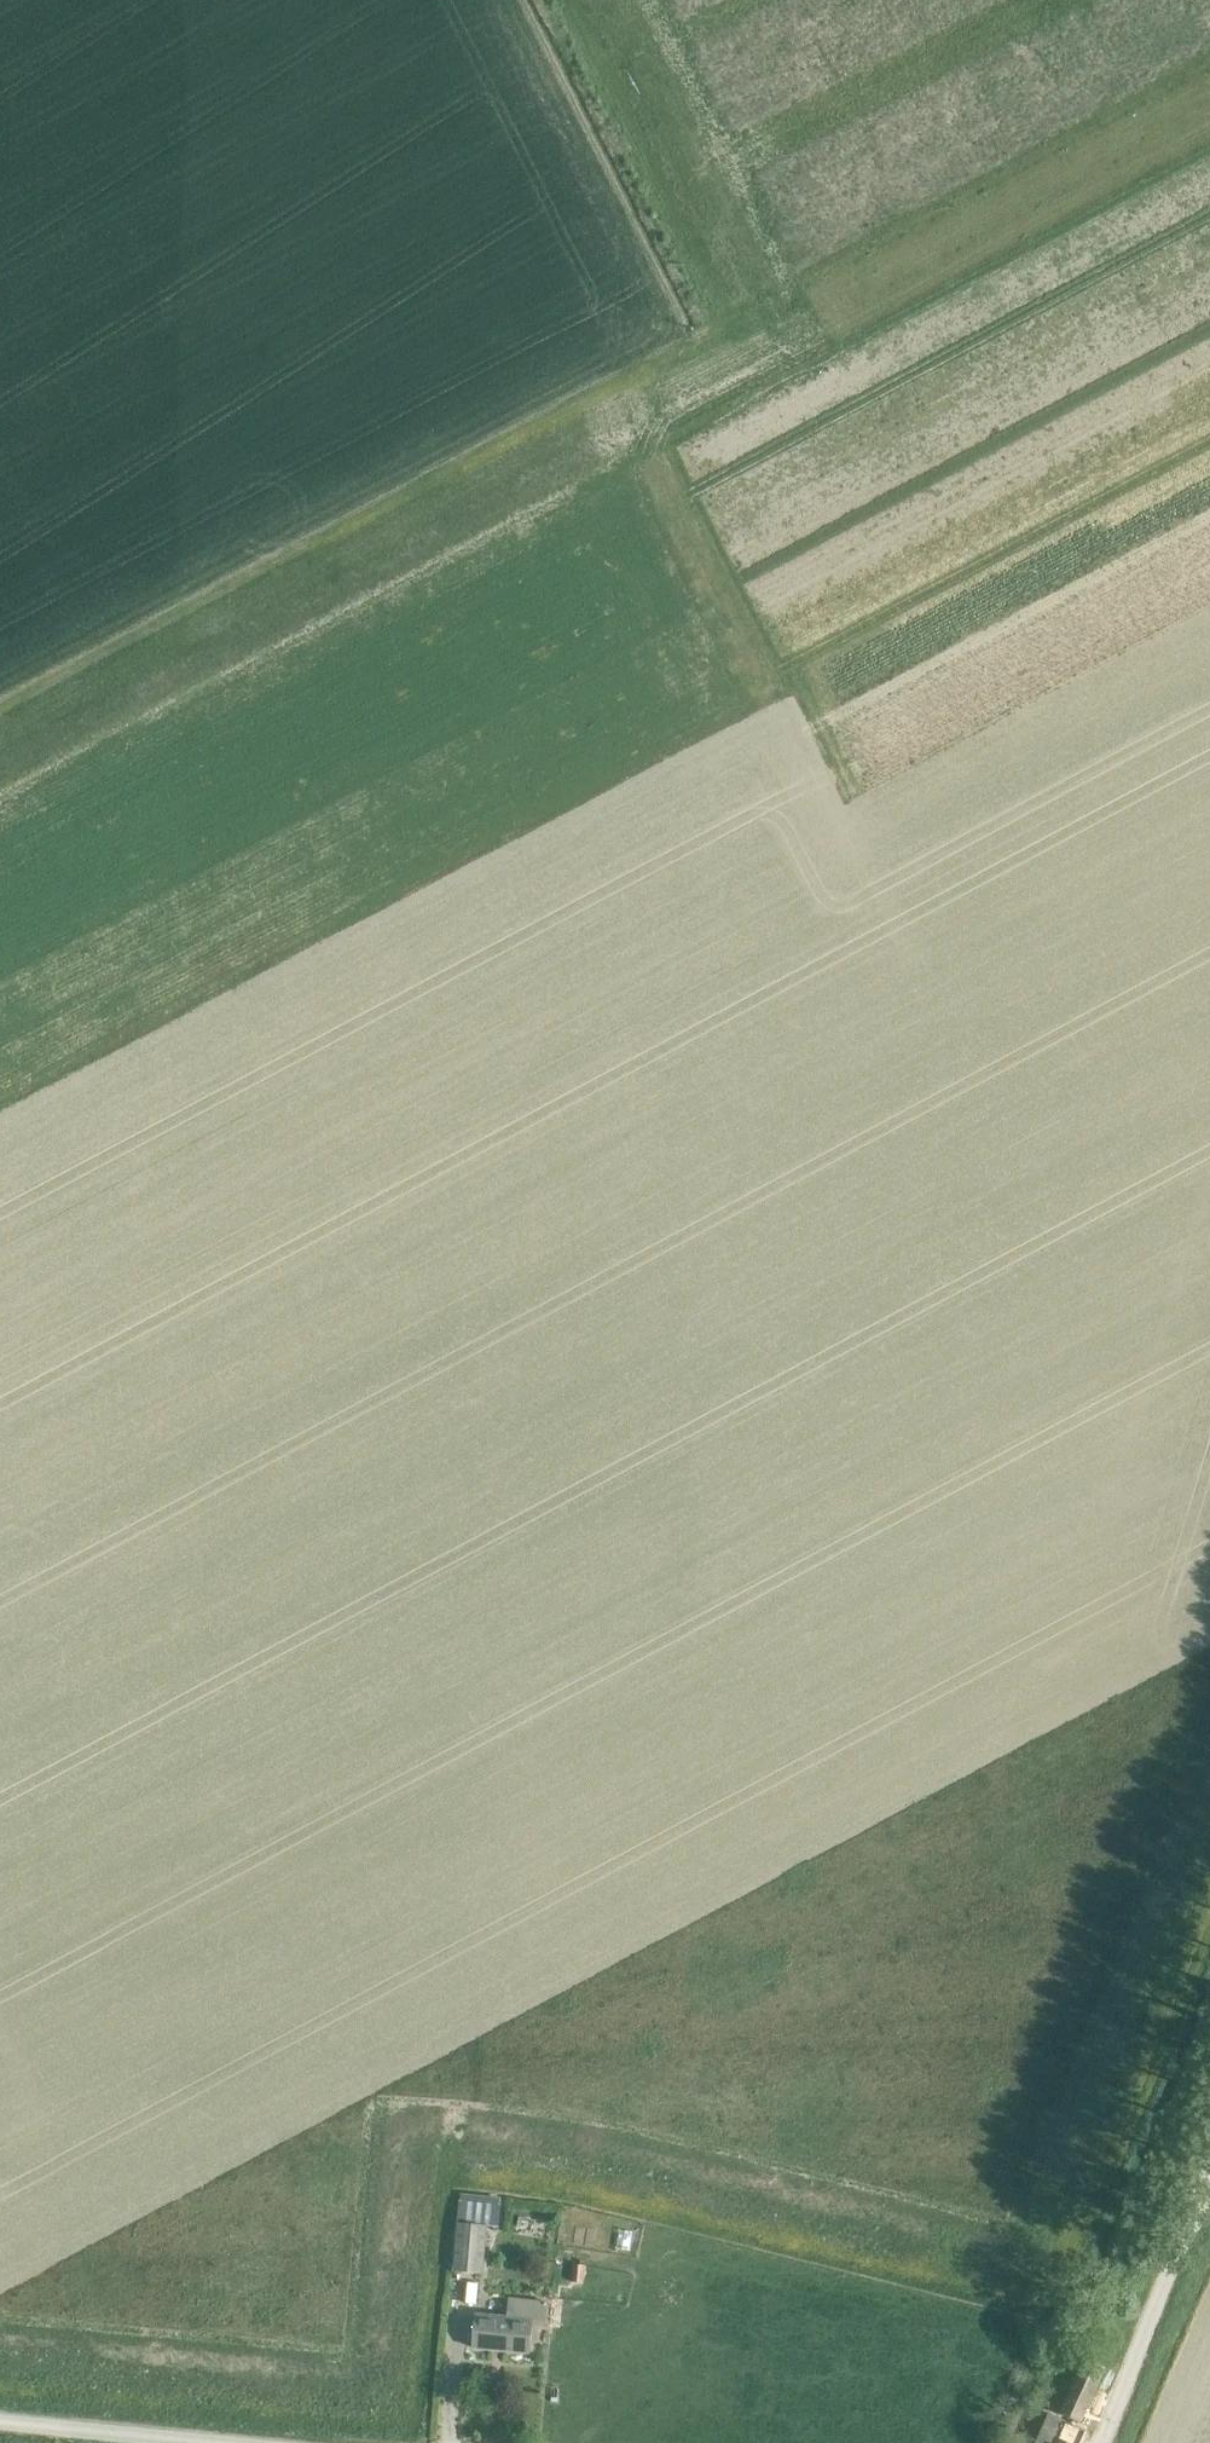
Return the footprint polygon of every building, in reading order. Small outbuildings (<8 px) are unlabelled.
[(498,2228),(500,2206),(459,2202),(453,2271),(482,2274),(487,2227),(498,2228)] [(572,2265),(571,2282),(584,2283),(585,2265),(572,2265)] [(544,2327),(547,2303),(509,2299),(508,2317),(476,2314),(473,2348),(529,2353),(531,2326),(544,2327)] [(1081,2422),(1106,2368),(1086,2359),(1061,2414),(1081,2422)] [(1035,2442),(1081,2442),(1085,2434),(1060,2423),(1057,2429),(1062,2432),(1058,2439),(1041,2430),(1035,2442)]
